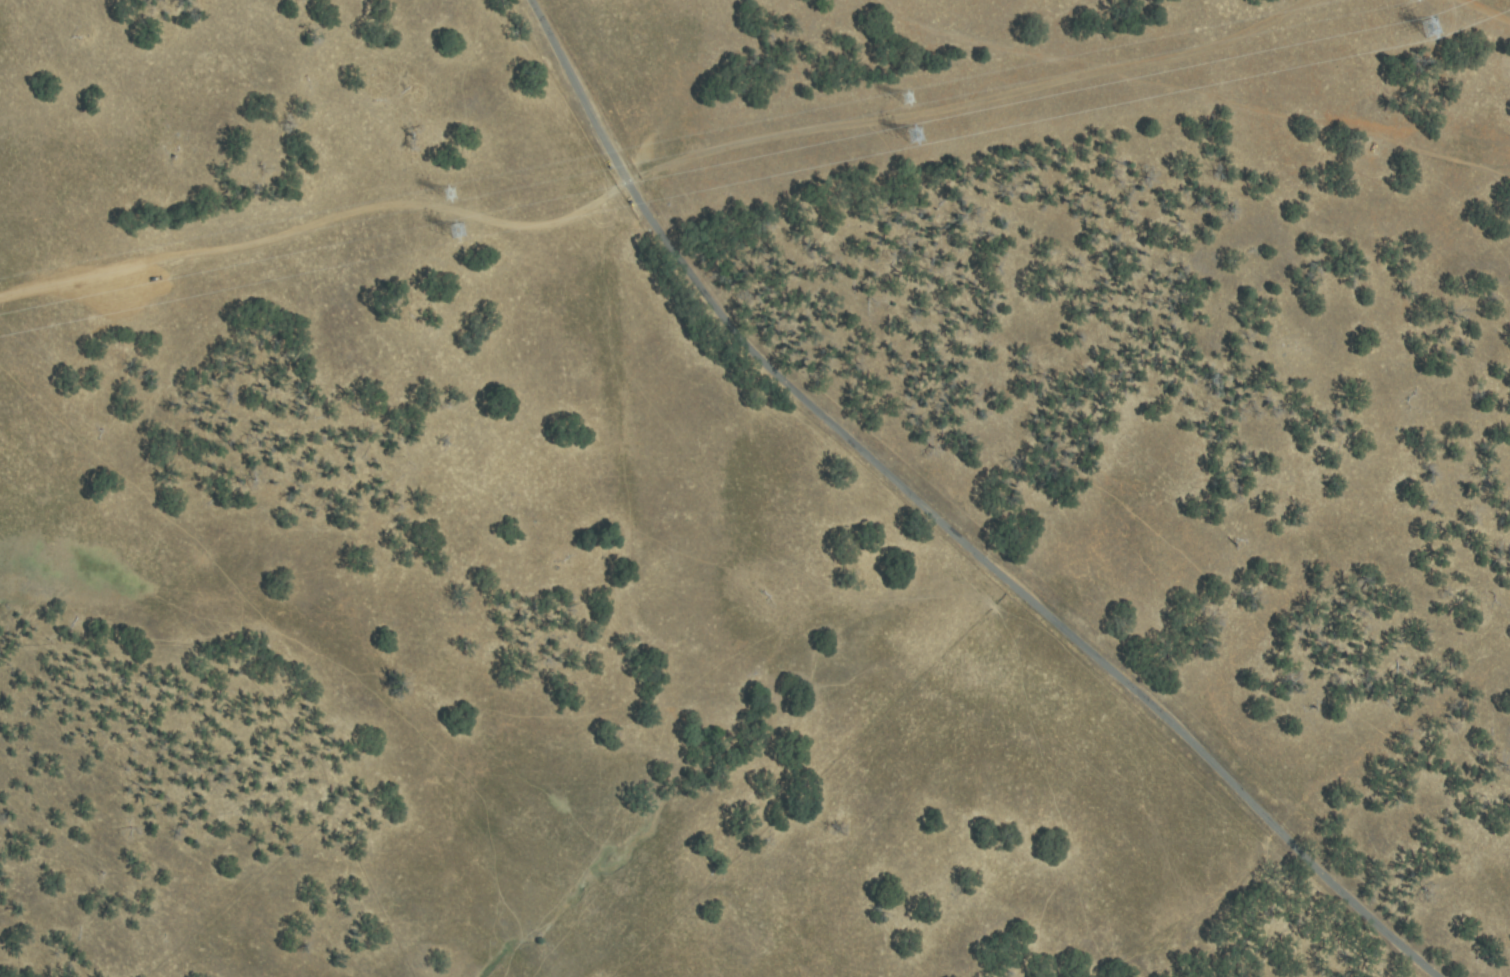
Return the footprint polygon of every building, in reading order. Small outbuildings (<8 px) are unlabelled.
[(1453,31),(1449,15),(1420,22),(1424,38),(1453,31)]
